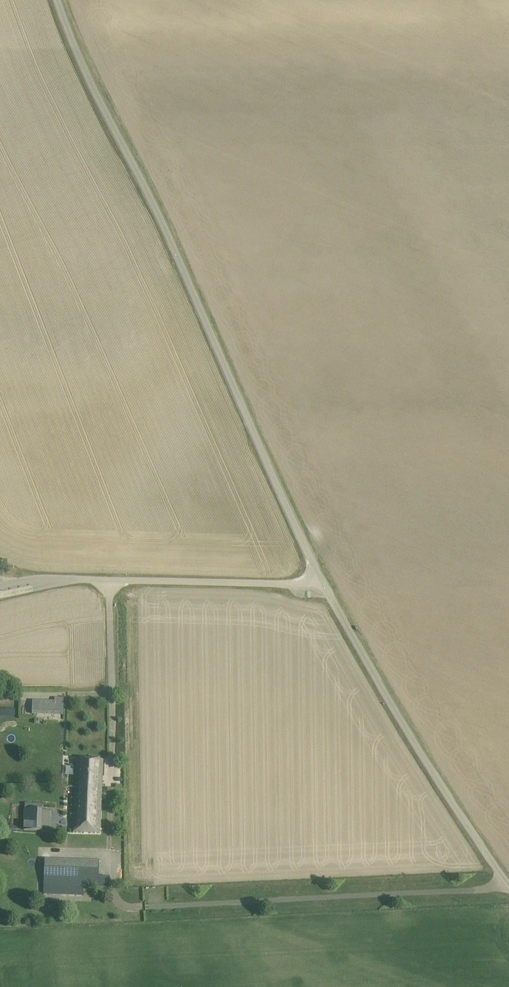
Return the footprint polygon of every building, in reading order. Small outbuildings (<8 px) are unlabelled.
[(49,701),(49,707),(63,707),(63,698),(55,698),(55,701),(49,701)] [(77,759),(76,769),(73,832),(100,833),(103,761),(77,759)] [(42,804),(25,804),(24,830),(41,831),(42,804)] [(76,876),(44,875),(44,885),(109,887),(109,877),(98,877),(99,861),(76,860),(76,876)]
